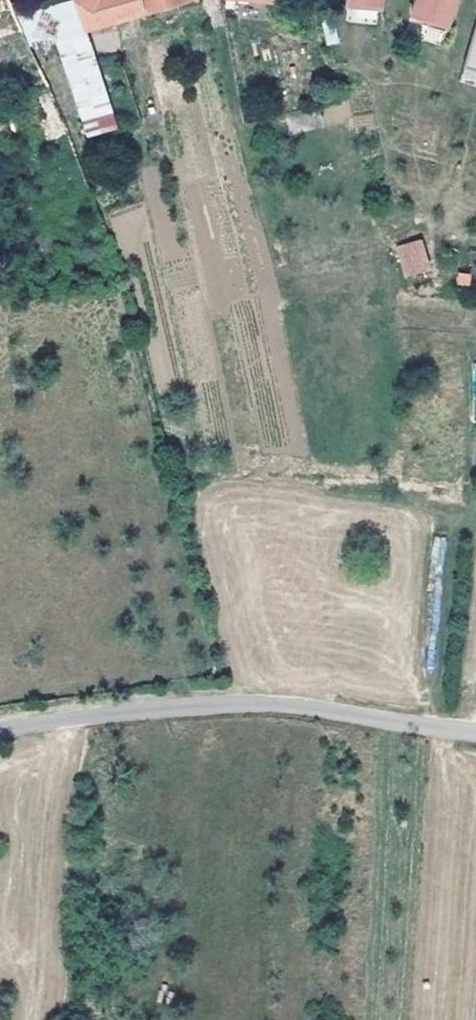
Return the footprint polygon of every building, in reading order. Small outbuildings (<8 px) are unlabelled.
[(20,30),(14,14),(9,0),(0,0),(0,38),(20,30)] [(71,0),(63,0),(14,14),(20,30),(25,42),(33,40),(52,36),(82,30),(71,0)] [(82,30),(139,14),(145,12),(141,0),(71,0),(82,30)] [(145,12),(187,0),(141,0),(145,12)] [(345,6),(382,10),(382,0),(345,0),(345,6)] [(411,13),(446,23),(453,0),(415,0),(411,13)] [(464,65),(475,68),(475,29),(464,65)] [(82,30),(52,36),(88,137),(115,128),(82,30)] [(0,118),(0,137),(9,135),(3,117),(0,118)] [(394,246),(403,277),(430,269),(422,238),(394,246)]
